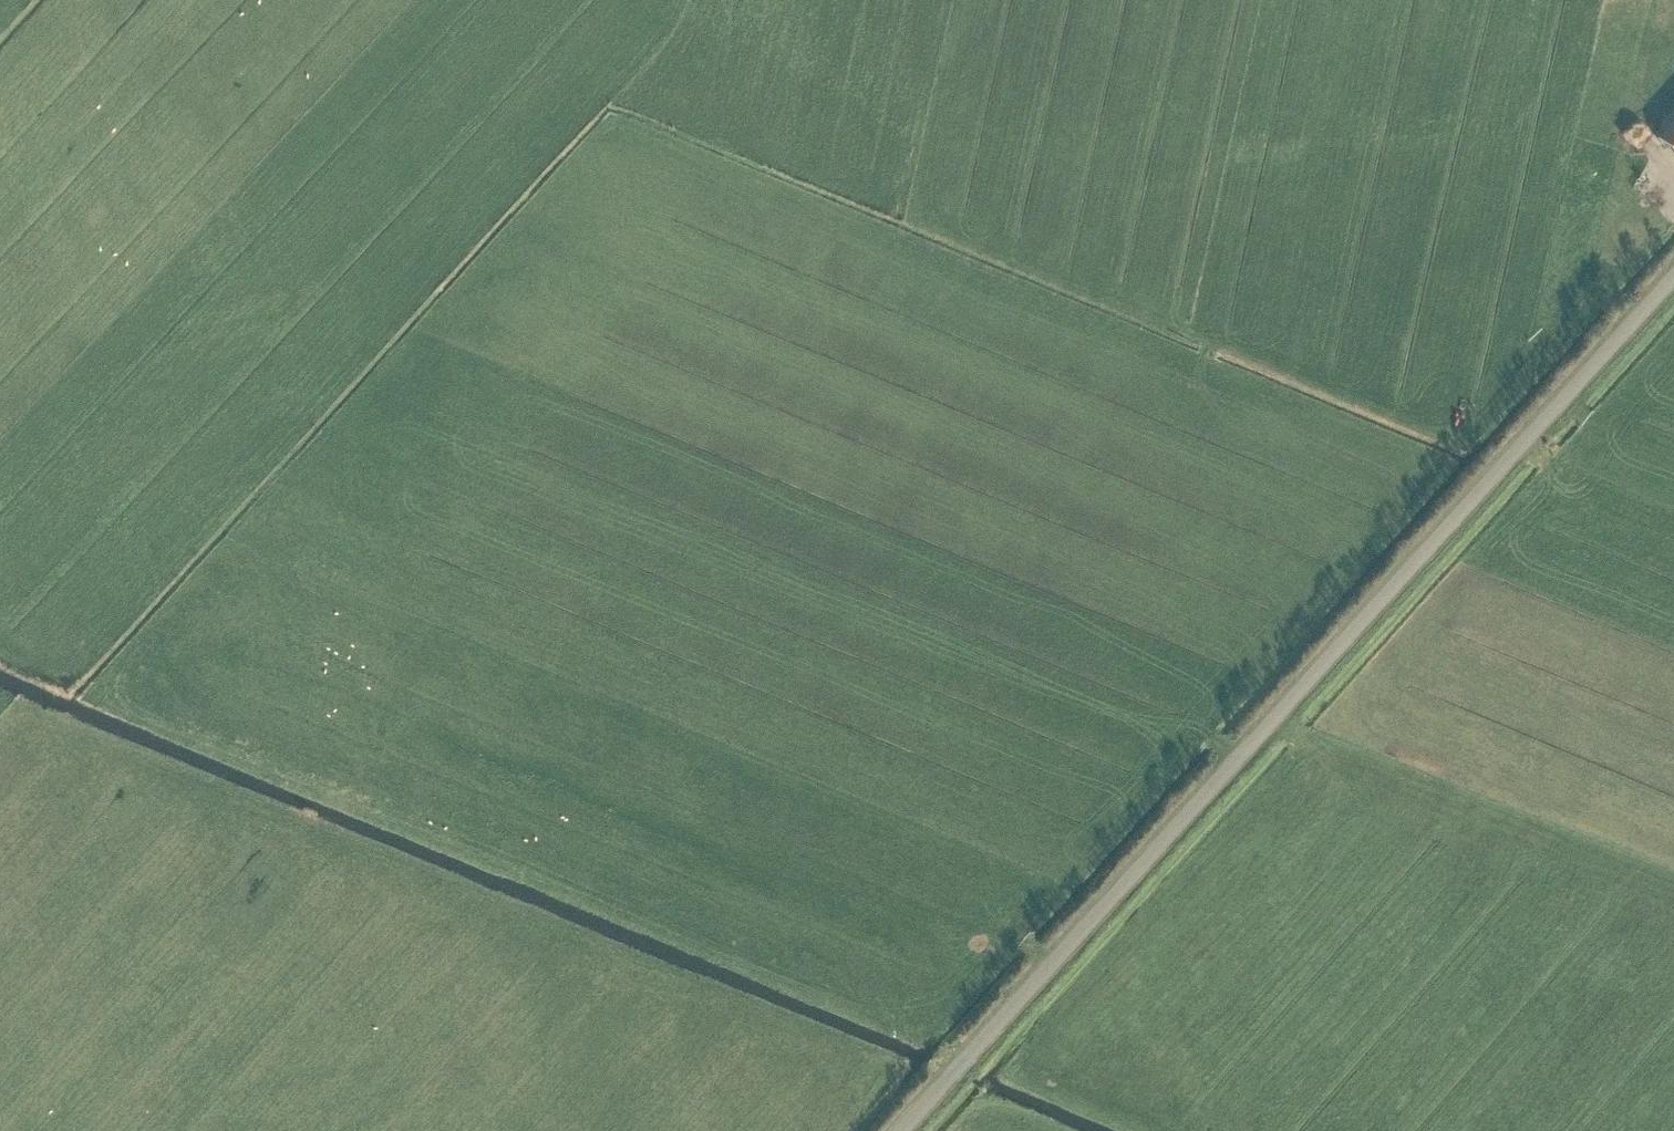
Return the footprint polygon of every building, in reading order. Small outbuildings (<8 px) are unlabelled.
[(1659,142),(1673,156),(1673,125),(1659,142)]
